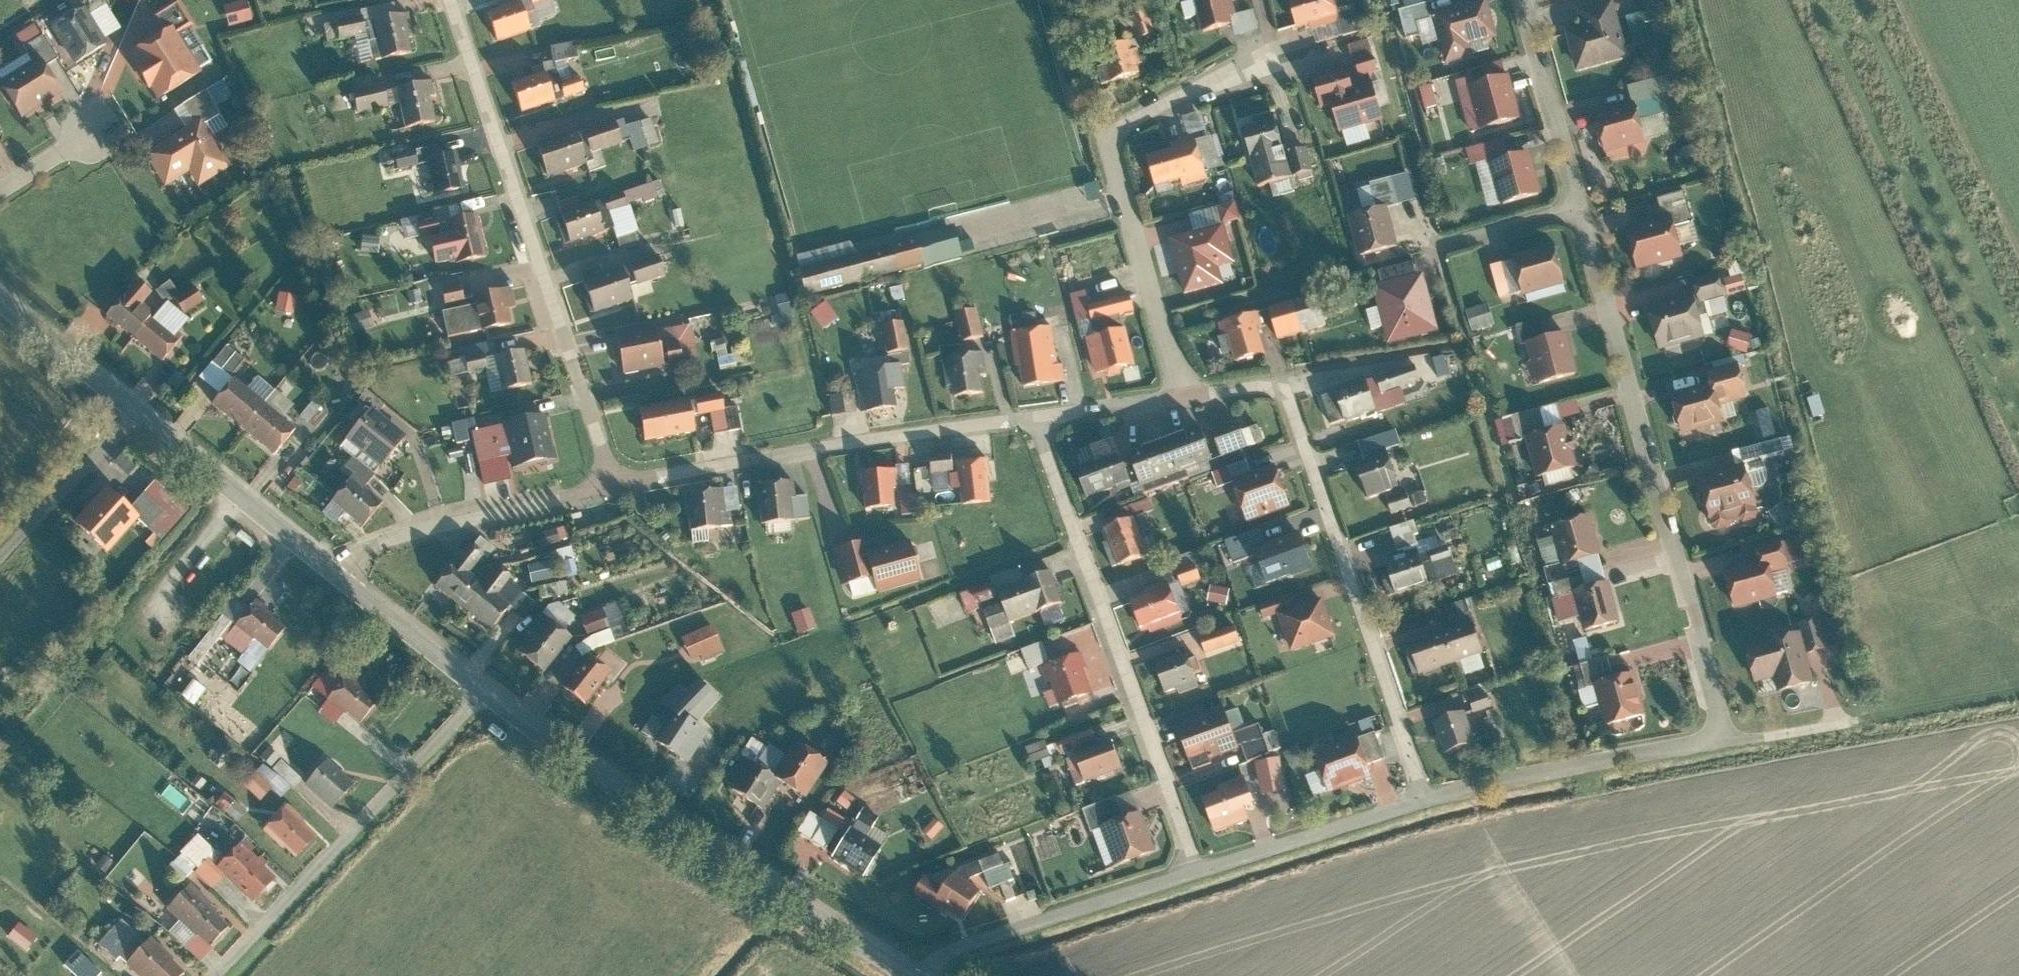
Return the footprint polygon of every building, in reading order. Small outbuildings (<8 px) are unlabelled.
[(256,19),(250,0),(240,0),(226,4),(232,26),(256,19)] [(491,16),(498,41),(541,28),(533,0),(506,0),(502,1),(505,12),(491,16)] [(1238,0),(1203,0),(1209,33),(1244,23),(1238,0)] [(1293,0),(1300,29),(1344,18),(1339,0),(1295,0),(1293,0)] [(1434,14),(1449,68),(1477,59),(1474,46),(1501,40),(1491,0),(1484,0),(1434,14)] [(1569,32),(1579,74),(1635,59),(1618,0),(1617,0),(1580,9),(1586,29),(1569,32)] [(85,8),(53,29),(77,67),(110,46),(85,8)] [(1152,11),(1138,14),(1144,40),(1158,35),(1152,11)] [(1632,13),(1636,43),(1653,41),(1649,11),(1632,13)] [(417,39),(410,12),(367,23),(370,38),(381,36),(387,61),(414,54),(411,40),(417,39)] [(157,101),(201,73),(173,28),(129,56),(157,101)] [(1326,77),(1316,79),(1323,103),(1332,100),(1365,91),(1361,78),(1375,74),(1382,72),(1373,37),(1348,44),(1353,63),(1324,71),(1326,77)] [(575,76),(571,58),(581,56),(577,39),(554,45),(566,96),(588,91),(584,74),(575,76)] [(1136,43),(1104,51),(1113,83),(1143,76),(1136,43)] [(42,58),(1,83),(22,119),(63,94),(42,58)] [(1515,75),(1473,86),(1484,131),(1526,121),(1515,75)] [(552,76),(514,86),(521,112),(559,103),(552,76)] [(445,121),(433,80),(398,90),(409,131),(445,121)] [(1435,84),(1426,85),(1429,106),(1438,104),(1435,84)] [(1332,100),(1341,134),(1387,121),(1377,88),(1365,91),(1332,100)] [(1641,103),(1596,114),(1607,155),(1652,144),(1641,103)] [(1256,126),(1241,130),(1257,188),(1279,183),(1283,196),(1302,191),(1298,177),(1322,170),(1316,147),(1288,154),(1278,114),(1255,120),(1256,126)] [(618,122),(587,132),(593,152),(625,142),(618,122)] [(231,169),(201,124),(147,158),(167,190),(189,176),(198,190),(231,169)] [(582,131),(537,147),(548,179),(593,163),(582,131)] [(1175,152),(1150,158),(1157,190),(1183,184),(1185,192),(1210,186),(1199,139),(1174,145),(1175,152)] [(1472,168),(1490,163),(1502,209),(1546,197),(1533,151),(1512,156),(1507,140),(1468,150),(1472,168)] [(417,165),(414,151),(397,155),(400,169),(417,165)] [(459,151),(425,158),(432,197),(467,191),(459,151)] [(1362,214),(1350,216),(1360,258),(1401,248),(1392,208),(1401,205),(1395,177),(1371,182),(1374,194),(1358,198),(1362,214)] [(578,197),(558,204),(563,214),(582,207),(578,197)] [(563,214),(560,215),(572,245),(609,231),(598,201),(582,207),(563,214)] [(481,215),(448,222),(456,260),(457,264),(489,258),(481,215)] [(1677,216),(1629,228),(1640,272),(1689,260),(1677,216)] [(448,219),(417,225),(420,239),(434,237),(439,263),(456,260),(448,222),(448,219)] [(1218,233),(1171,248),(1187,300),(1215,291),(1205,261),(1225,255),(1218,233)] [(382,250),(382,234),(365,234),(365,249),(382,250)] [(920,239),(798,272),(805,298),(927,264),(920,239)] [(1558,246),(1514,257),(1524,299),(1568,288),(1558,246)] [(602,265),(578,273),(594,318),(658,297),(655,289),(666,285),(656,257),(605,275),(602,265)] [(1385,284),(1375,287),(1391,348),(1441,335),(1426,274),(1418,276),(1415,264),(1382,272),(1385,284)] [(1730,293),(1747,291),(1745,274),(1728,276),(1730,293)] [(1696,295),(1649,307),(1660,353),(1715,340),(1707,307),(1728,302),(1722,275),(1693,282),(1696,295)] [(154,294),(139,282),(109,318),(138,342),(159,316),(145,305),(154,294)] [(462,287),(441,291),(444,304),(465,300),(462,287)] [(201,290),(181,303),(187,312),(207,299),(201,290)] [(513,290),(478,297),(479,306),(485,332),(516,326),(513,310),(516,309),(513,290)] [(281,291),(279,311),(298,312),(300,292),(281,291)] [(1323,297),(1272,309),(1280,342),(1330,331),(1323,297)] [(1134,298),(1091,307),(1094,324),(1137,315),(1134,298)] [(1477,330),(1512,320),(1506,298),(1470,308),(1477,330)] [(479,306),(444,313),(449,339),(485,332),(479,306)] [(978,306),(956,312),(964,342),(986,336),(978,306)] [(369,311),(350,317),(355,334),(374,329),(369,311)] [(1259,315),(1221,325),(1233,364),(1269,354),(1259,315)] [(165,364),(186,338),(159,316),(138,342),(165,364)] [(904,322),(883,325),(887,355),(908,353),(904,322)] [(1523,348),(1527,348),(1536,389),(1582,379),(1572,335),(1549,340),(1545,322),(1518,328),(1523,348)] [(1051,325),(1015,330),(1024,389),(1060,383),(1051,325)] [(693,328),(618,341),(624,376),(699,362),(693,328)] [(1751,351),(1756,333),(1736,328),(1731,345),(1751,351)] [(1130,331),(1092,340),(1100,375),(1137,367),(1130,331)] [(228,348),(213,365),(231,380),(246,364),(228,348)] [(527,350),(492,357),(495,371),(499,388),(500,394),(535,387),(527,350)] [(986,351),(954,354),(958,397),(986,394),(985,377),(988,377),(986,351)] [(1458,352),(1437,356),(1441,376),(1447,375),(1451,398),(1467,395),(1458,352)] [(1363,381),(1323,394),(1335,427),(1383,410),(1378,397),(1425,381),(1417,357),(1361,376),(1363,381)] [(1712,386),(1674,396),(1684,438),(1729,427),(1724,407),(1751,401),(1742,366),(1709,374),(1712,386)] [(903,367),(866,370),(870,413),(898,411),(897,391),(905,391),(903,367)] [(495,371),(476,374),(480,391),(499,388),(495,371)] [(268,408),(235,382),(215,408),(248,434),(268,408)] [(360,402),(371,411),(348,440),(382,467),(407,436),(380,414),(387,405),(369,391),(360,402)] [(724,393),(695,399),(698,417),(711,415),(714,435),(742,430),(738,410),(727,412),(724,393)] [(314,399),(299,419),(315,432),(331,414),(314,399)] [(690,400),(639,410),(646,443),(697,434),(690,400)] [(268,408),(248,434),(275,456),(297,433),(268,408)] [(1502,416),(1504,440),(1525,438),(1523,414),(1502,416)] [(1759,414),(1757,433),(1777,435),(1779,417),(1759,414)] [(545,418),(510,425),(475,432),(481,461),(512,455),(515,468),(554,461),(545,418)] [(1570,428),(1529,438),(1539,481),(1580,471),(1570,428)] [(1201,432),(1132,457),(1135,468),(1141,484),(1145,495),(1192,478),(1189,469),(1212,461),(1201,432)] [(1135,468),(1128,470),(1117,440),(1091,449),(1096,462),(1077,469),(1088,498),(1110,490),(1112,495),(1141,484),(1135,468)] [(1369,462),(1358,465),(1369,503),(1402,493),(1389,449),(1367,455),(1369,462)] [(956,456),(931,458),(933,475),(958,473),(956,456)] [(355,478),(334,502),(366,530),(385,505),(367,488),(374,478),(353,460),(346,468),(355,478)] [(994,503),(991,461),(964,463),(965,476),(954,477),(955,490),(966,489),(967,505),(994,503)] [(1280,466),(1235,483),(1252,527),(1296,510),(1280,466)] [(1749,467),(1697,480),(1710,532),(1762,518),(1749,467)] [(898,470),(864,473),(868,509),(898,506),(896,488),(899,488),(898,470)] [(191,510),(158,481),(131,513),(138,520),(164,541),(191,510)] [(797,481),(762,485),(766,526),(799,523),(812,522),(810,498),(799,499),(797,481)] [(739,489),(692,493),(696,531),(732,528),(730,514),(742,513),(739,489)] [(131,513),(106,491),(75,526),(108,555),(138,520),(131,513)] [(903,493),(902,510),(921,511),(922,494),(903,493)] [(1792,498),(1774,511),(1787,531),(1806,518),(1792,498)] [(1151,500),(1115,513),(1119,525),(1138,519),(1155,512),(1151,500)] [(1594,509),(1551,519),(1564,569),(1606,559),(1594,509)] [(1119,525),(1108,530),(1122,568),(1152,558),(1138,519),(1119,525)] [(1404,562),(1388,567),(1394,584),(1387,586),(1391,598),(1460,575),(1447,535),(1429,541),(1419,544),(1416,538),(1421,536),(1417,522),(1393,530),(1404,562)] [(535,548),(572,539),(569,525),(532,533),(535,548)] [(1258,550),(1267,547),(1260,530),(1227,541),(1235,564),(1260,555),(1258,550)] [(1269,582),(1312,567),(1301,535),(1267,547),(1258,550),(1260,555),(1269,582)] [(1761,563),(1726,570),(1733,609),(1780,600),(1776,575),(1792,572),(1785,539),(1757,544),(1761,563)] [(871,552),(867,553),(874,578),(878,595),(924,583),(914,541),(871,552)] [(867,553),(871,552),(868,542),(845,548),(854,583),(874,578),(867,553)] [(485,556),(469,544),(436,587),(462,607),(481,583),(471,575),(485,556)] [(574,545),(559,549),(564,566),(579,562),(574,545)] [(1194,554),(1174,561),(1183,586),(1203,579),(1194,554)] [(555,560),(531,561),(532,580),(557,578),(555,560)] [(481,583),(462,607),(491,630),(518,595),(508,587),(514,579),(495,565),(481,583)] [(1001,590),(1019,584),(1015,572),(992,580),(996,592),(1001,590)] [(1019,584),(1001,590),(1006,605),(987,611),(994,631),(1062,607),(1050,573),(1019,584)] [(1614,581),(1579,589),(1588,633),(1624,625),(1614,581)] [(1148,594),(1131,599),(1142,633),(1183,620),(1171,582),(1147,590),(1148,594)] [(1215,585),(1213,600),(1232,603),(1234,588),(1215,585)] [(523,594),(511,612),(523,621),(536,606),(523,594)] [(1267,622),(1280,617),(1293,655),(1340,640),(1327,600),(1298,610),(1293,596),(1262,607),(1267,622)] [(1454,631),(1408,647),(1419,679),(1492,653),(1472,598),(1445,607),(1454,631)] [(271,648),(287,630),(256,603),(225,639),(245,656),(260,639),(271,648)] [(814,609),(793,615),(799,635),(819,629),(814,609)] [(606,610),(582,617),(588,638),(611,631),(609,625),(606,610)] [(545,619),(520,653),(546,673),(572,639),(545,619)] [(626,619),(609,625),(616,641),(632,634),(626,619)] [(715,626),(682,639),(691,662),(700,659),(702,664),(725,655),(715,626)] [(1239,627),(1201,638),(1206,655),(1244,644),(1239,627)] [(1805,632),(1748,645),(1756,683),(1784,677),(1788,691),(1817,684),(1805,632)] [(1047,643),(1024,651),(1031,672),(1049,666),(1048,663),(1052,661),(1047,643)] [(1188,647),(1153,659),(1166,698),(1203,686),(1199,673),(1205,671),(1201,658),(1192,660),(1188,647)] [(1052,661),(1048,663),(1049,666),(1062,705),(1095,694),(1081,651),(1052,661)] [(611,674),(588,655),(562,687),(586,706),(611,674)] [(1638,672),(1597,682),(1608,728),(1649,718),(1638,672)] [(379,702),(351,679),(333,702),(361,725),(379,702)] [(656,714),(643,732),(688,758),(709,728),(691,716),(715,694),(702,680),(690,695),(679,686),(663,702),(671,709),(663,720),(656,714)] [(1227,705),(1175,724),(1192,770),(1244,752),(1227,705)] [(1475,710),(1437,722),(1451,765),(1478,756),(1472,738),(1483,735),(1475,710)] [(1261,725),(1239,732),(1249,761),(1271,754),(1261,725)] [(1094,726),(1058,741),(1064,756),(1100,741),(1094,726)] [(1366,737),(1316,754),(1331,798),(1381,781),(1366,737)] [(748,757),(728,791),(764,813),(782,785),(807,799),(831,761),(794,740),(774,773),(748,757)] [(1115,740),(1069,757),(1080,786),(1126,769),(1115,740)] [(1046,741),(1028,748),(1034,764),(1058,755),(1055,747),(1049,749),(1046,741)] [(280,761),(275,768),(266,762),(259,771),(288,792),(300,776),(280,761)] [(354,787),(331,763),(309,785),(332,809),(354,787)] [(1283,764),(1244,776),(1250,796),(1289,785),(1283,764)] [(246,782),(262,799),(275,786),(259,770),(246,782)] [(1222,788),(1200,796),(1213,832),(1246,820),(1232,782),(1221,786),(1222,788)] [(1094,834),(1106,830),(1111,845),(1102,848),(1110,872),(1158,856),(1144,812),(1127,817),(1120,798),(1085,809),(1094,834)] [(302,854),(318,836),(285,804),(260,831),(284,853),(292,845),(302,854)] [(797,834),(832,856),(869,880),(890,848),(850,823),(845,831),(812,810),(797,834)] [(243,844),(221,868),(259,902),(281,878),(243,844)] [(930,875),(917,896),(963,923),(985,895),(1016,884),(1005,856),(960,871),(951,887),(930,875)] [(213,946),(231,927),(192,888),(173,907),(213,946)] [(100,940),(120,960),(130,950),(134,954),(147,941),(124,917),(100,940)] [(190,973),(156,942),(133,966),(144,975),(187,975),(190,973)]
